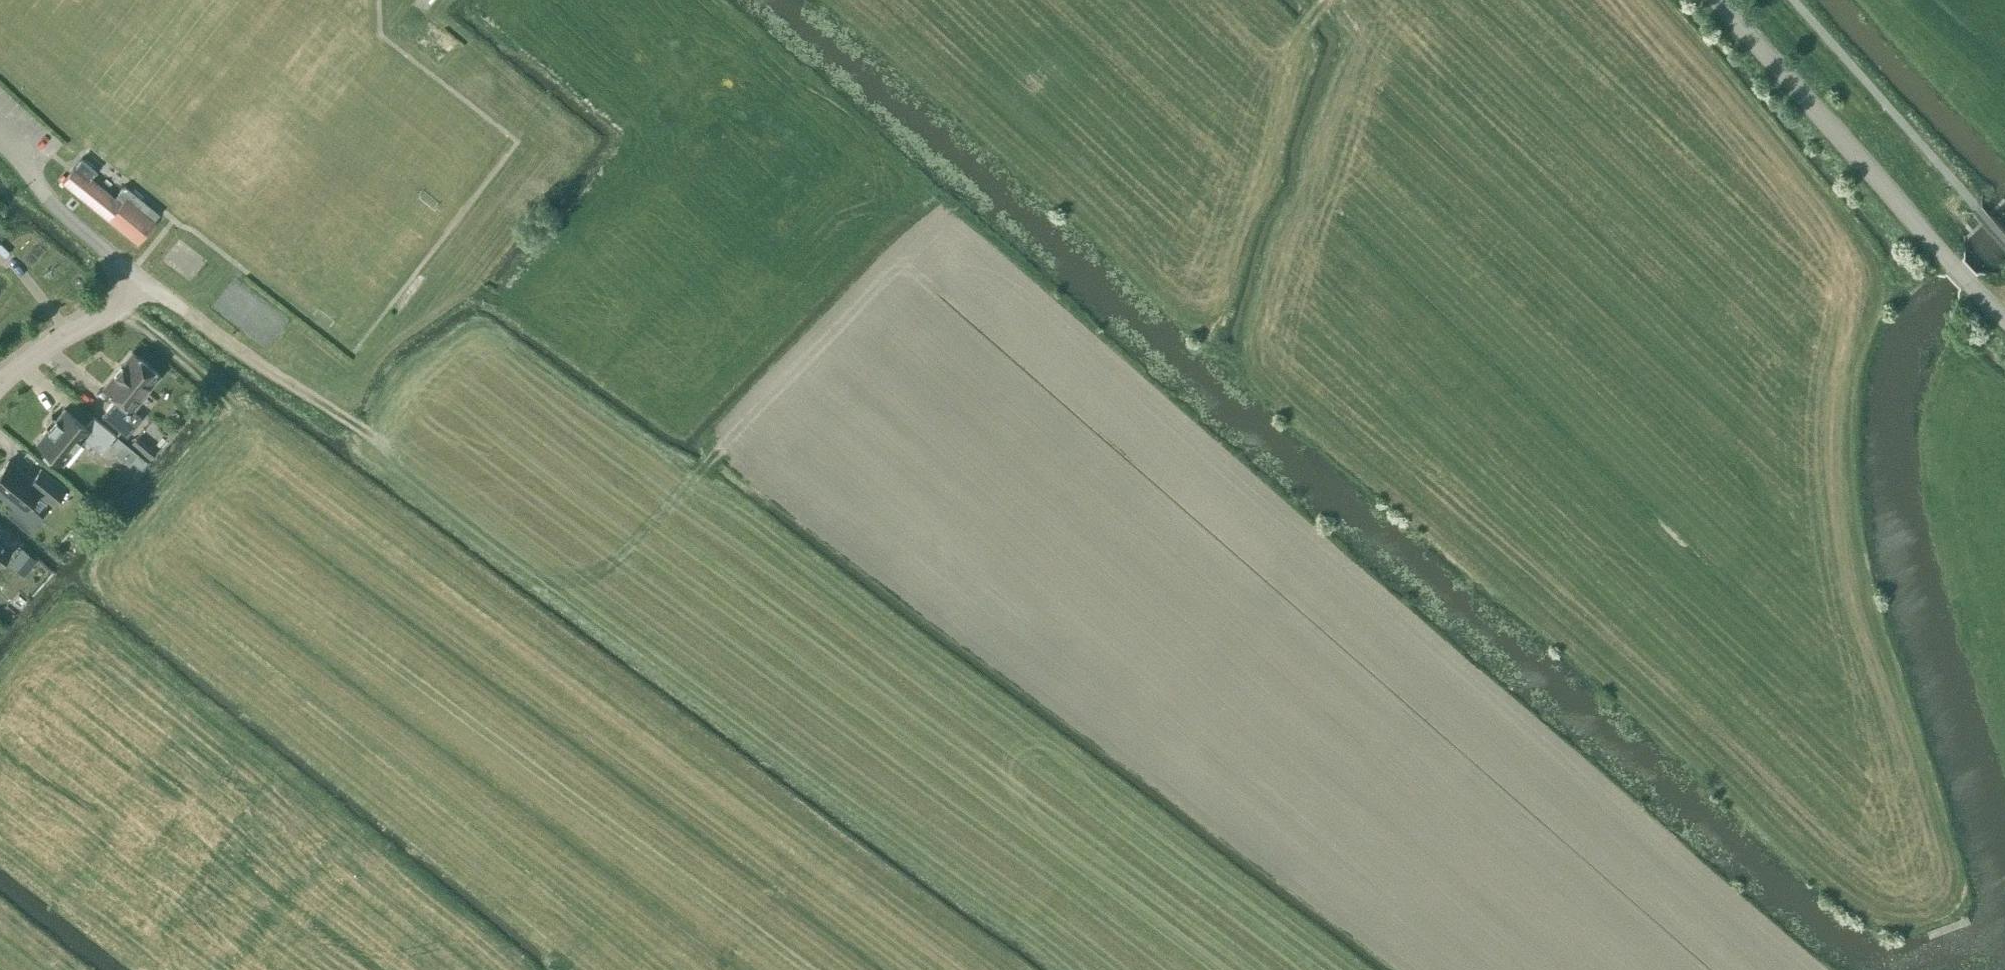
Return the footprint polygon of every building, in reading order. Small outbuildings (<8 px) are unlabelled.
[(62,181),(108,218),(137,242),(154,221),(119,192),(114,198),(90,178),(96,170),(81,158),(62,181)] [(159,374),(132,353),(104,387),(116,397),(102,415),(127,436),(142,418),(131,409),(146,392),(145,391),(159,374)] [(45,428),(47,429),(37,442),(62,463),(83,438),(100,452),(115,434),(94,417),(85,427),(64,409),(56,419),(51,416),(45,422),(45,423),(45,424),(44,425),(45,426),(45,427),(45,428)] [(117,436),(108,448),(129,464),(131,461),(138,453),(130,447),(123,441),(117,436)] [(137,436),(131,444),(138,450),(144,442),(143,441),(141,440),(137,436)] [(0,471),(0,493),(13,503),(5,512),(29,532),(36,523),(42,516),(37,511),(33,508),(27,503),(37,490),(41,494),(47,499),(53,504),(65,489),(41,469),(31,480),(18,468),(8,461),(0,471)] [(11,547),(0,537),(0,560),(11,547)] [(35,558),(21,547),(8,563),(23,575),(35,558)]
